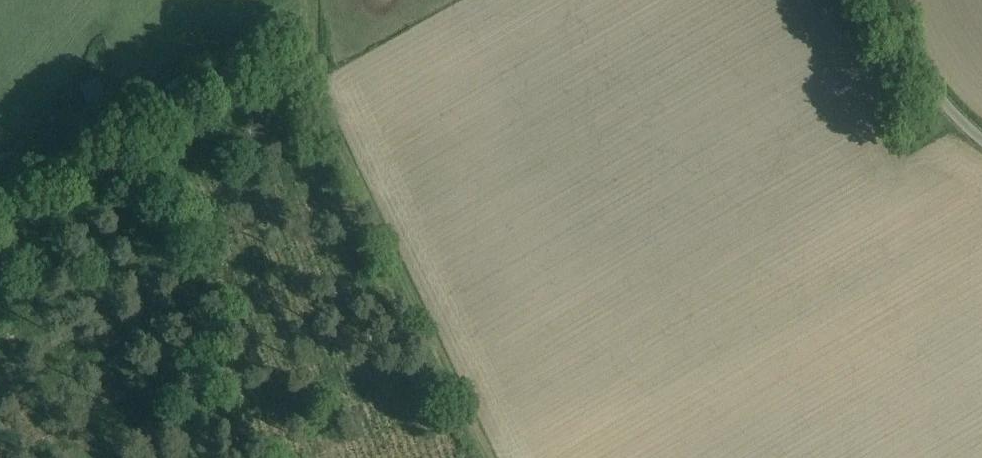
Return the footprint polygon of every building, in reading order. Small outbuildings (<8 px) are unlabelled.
[(84,84),(88,103),(107,98),(103,79),(84,84)]
